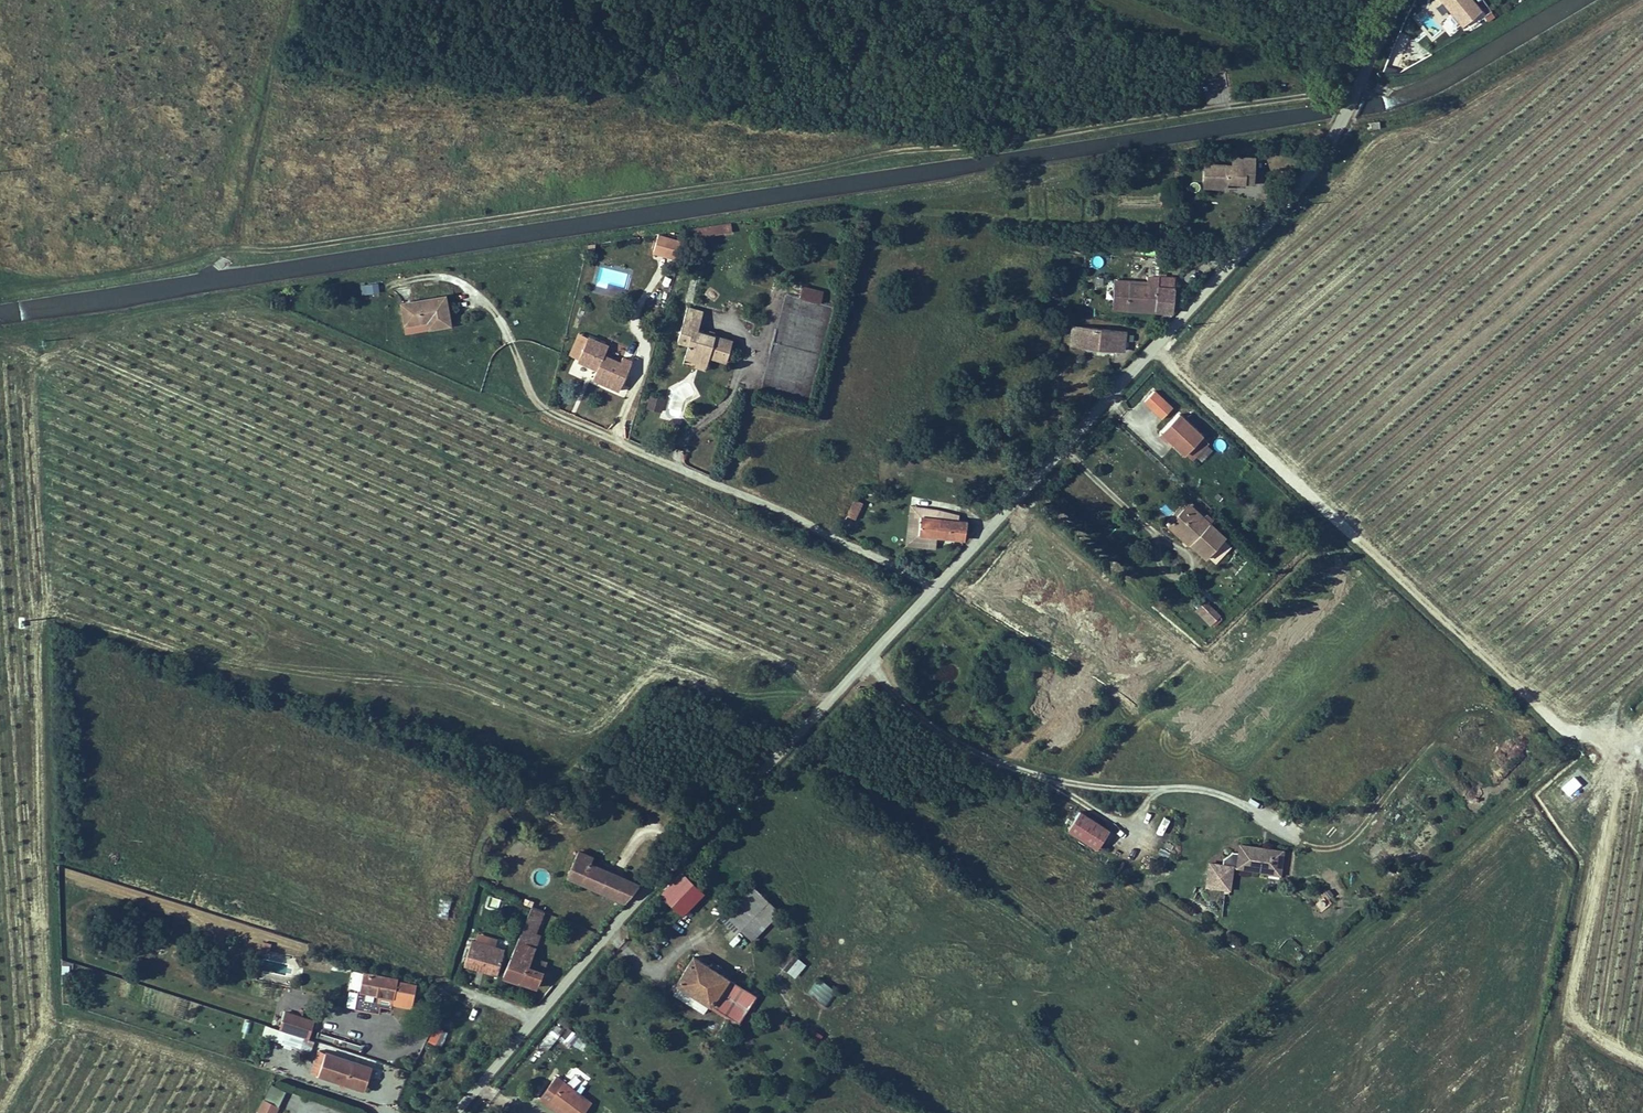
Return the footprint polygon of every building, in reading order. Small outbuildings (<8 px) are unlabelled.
[(1461,27),(1482,11),(1490,22),(1496,17),(1483,0),(1478,4),(1474,0),(1440,0),(1461,27)] [(1207,160),(1204,186),(1219,186),(1219,181),(1229,181),(1245,182),(1245,175),(1254,176),(1256,160),(1234,158),(1233,163),(1207,160)] [(730,219),(718,221),(719,232),(732,230),(730,219)] [(698,224),(695,234),(701,236),(706,223),(698,224)] [(673,259),(680,240),(658,232),(651,251),(673,259)] [(1112,275),(1112,276),(1109,304),(1151,308),(1154,282),(1172,284),(1173,272),(1157,271),(1157,273),(1146,272),(1145,277),(1112,275)] [(377,281),(359,284),(360,294),(379,291),(377,281)] [(1151,308),(1169,309),(1172,284),(1154,282),(1151,308)] [(820,302),(823,288),(802,285),(799,299),(820,302)] [(404,296),(406,317),(430,314),(432,322),(453,318),(448,289),(404,296)] [(705,316),(689,311),(678,345),(688,349),(684,362),(695,366),(705,361),(709,362),(726,367),(733,345),(699,335),(705,316)] [(1082,339),(1104,341),(1106,322),(1083,320),(1082,339)] [(1106,322),(1104,341),(1134,344),(1136,325),(1106,322)] [(615,340),(593,330),(583,354),(601,362),(597,371),(625,384),(639,355),(630,351),(628,355),(611,348),(615,340)] [(709,362),(705,361),(695,366),(693,372),(705,375),(709,362)] [(1154,387),(1142,400),(1161,418),(1173,406),(1154,387)] [(658,398),(650,395),(646,408),(654,411),(658,398)] [(1177,438),(1186,446),(1199,432),(1177,411),(1160,428),(1169,436),(1172,433),(1177,438)] [(1172,442),(1181,451),(1186,446),(1177,438),(1172,442)] [(1205,461),(1211,449),(1204,445),(1198,457),(1205,461)] [(859,492),(855,501),(862,504),(866,496),(859,492)] [(1187,500),(1183,505),(1199,518),(1203,514),(1187,500)] [(855,501),(852,508),(859,512),(862,504),(855,501)] [(1193,536),(1191,538),(1207,553),(1224,534),(1203,514),(1199,518),(1183,505),(1166,522),(1182,537),(1187,531),(1193,536)] [(923,508),(918,527),(963,538),(968,520),(923,508)] [(1203,557),(1207,553),(1191,538),(1193,536),(1187,531),(1182,537),(1203,557)] [(1205,599),(1194,610),(1214,628),(1224,617),(1205,599)] [(1067,826),(1096,844),(1107,825),(1078,807),(1067,826)] [(1267,864),(1278,866),(1280,847),(1239,842),(1236,866),(1266,869),(1267,864)] [(596,884),(603,866),(583,858),(587,849),(572,843),(563,867),(576,873),(575,876),(596,884)] [(1305,870),(1308,852),(1302,851),(1299,869),(1305,870)] [(1391,860),(1386,868),(1395,874),(1400,866),(1391,860)] [(1209,862),(1206,885),(1229,888),(1232,865),(1209,862)] [(1266,872),(1277,873),(1278,866),(1267,864),(1266,869),(1266,872)] [(607,889),(614,870),(603,866),(596,884),(607,889)] [(576,873),(563,867),(561,870),(575,876),(576,873)] [(629,877),(614,870),(607,889),(619,894),(629,877)] [(678,872),(656,894),(676,913),(697,890),(678,872)] [(770,891),(753,873),(717,907),(735,924),(770,891)] [(447,917),(450,898),(439,897),(436,916),(447,917)] [(529,936),(542,904),(528,897),(502,964),(536,978),(550,944),(529,936)] [(473,927),(466,951),(496,963),(505,937),(473,927)] [(679,978),(709,998),(729,1011),(747,981),(694,947),(678,976),(679,978)] [(795,977),(806,963),(793,953),(781,967),(795,977)] [(355,979),(372,983),(376,968),(360,963),(355,979)] [(383,986),(387,971),(376,968),(372,983),(383,986)] [(404,991),(408,977),(387,971),(383,986),(404,991)] [(807,990),(825,1005),(837,991),(819,976),(807,990)] [(362,1006),(364,992),(358,991),(356,1005),(362,1006)] [(427,1039),(437,1042),(442,1027),(433,1024),(427,1039)] [(815,1044),(822,1035),(810,1026),(803,1035),(815,1044)] [(559,1034),(566,1050),(580,1043),(573,1027),(559,1034)] [(549,1051),(556,1035),(547,1031),(540,1047),(549,1051)] [(308,1045),(311,1038),(300,1034),(297,1042),(308,1045)] [(324,1048),(316,1045),(309,1068),(317,1071),(324,1048)] [(371,1063),(324,1048),(317,1071),(364,1087),(371,1063)] [(553,1101),(574,1112),(585,1112),(593,1099),(554,1076),(540,1101),(550,1106),(553,1101)] [(285,1090),(270,1083),(257,1112),(259,1112),(275,1112),(285,1090)] [(553,1101),(550,1106),(561,1112),(574,1112),(553,1101)]
